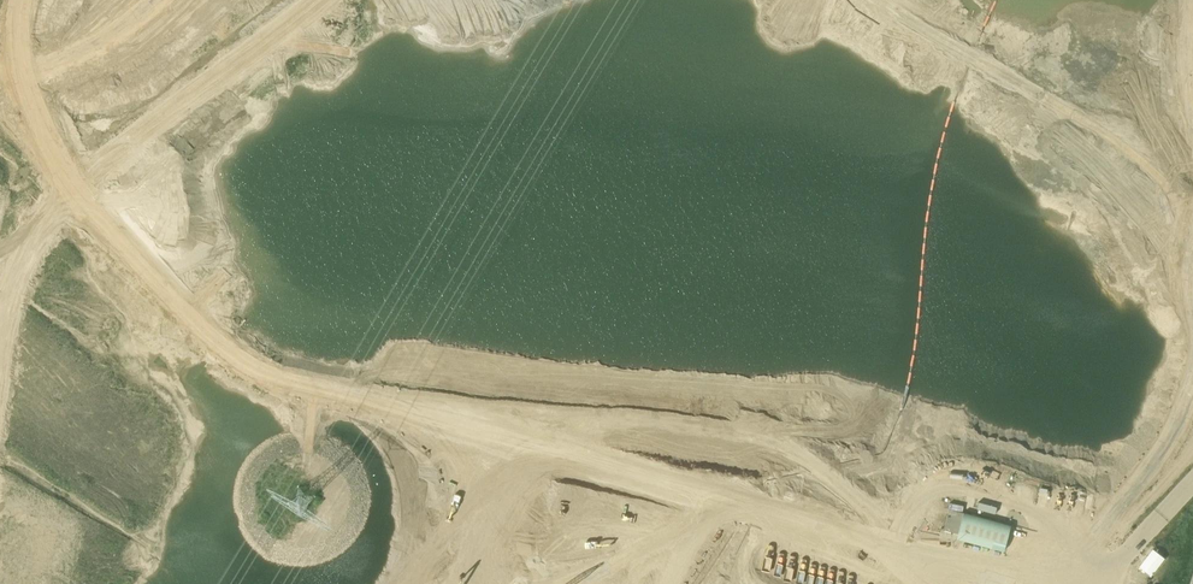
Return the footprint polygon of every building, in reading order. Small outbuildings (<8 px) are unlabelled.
[(963,512),(956,538),(1003,551),(1010,525),(963,512)] [(1166,562),(1153,552),(1139,571),(1151,581),(1166,562)]
